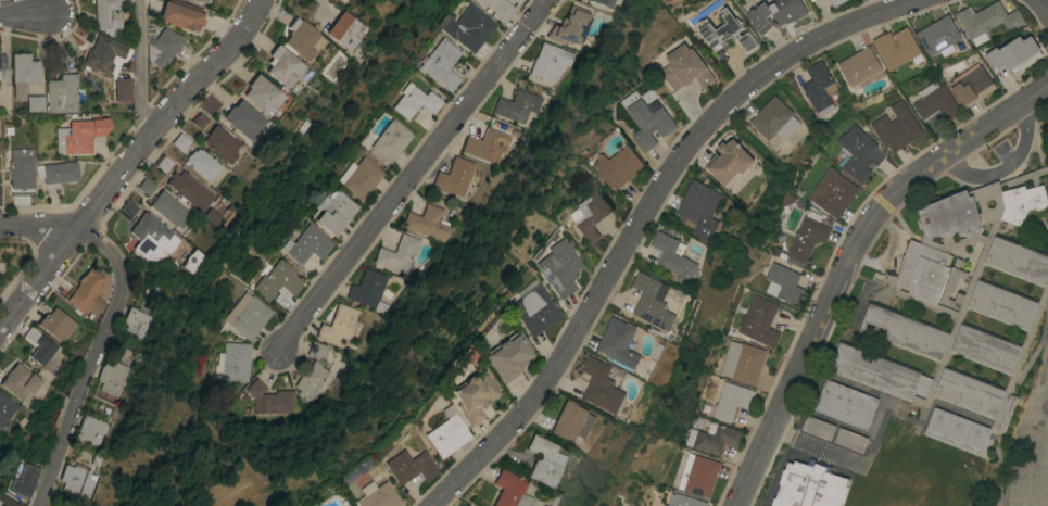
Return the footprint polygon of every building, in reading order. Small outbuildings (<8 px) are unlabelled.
[(94,30),(94,0),(119,0),(119,28),(110,28),(110,34),(106,34),(106,33),(102,33),(102,30),(94,30)] [(201,13),(194,30),(191,31),(187,30),(185,29),(181,27),(181,28),(169,24),(169,23),(162,21),(162,18),(157,16),(163,0),(201,13)] [(472,2),(470,0),(503,0),(510,5),(514,2),(511,0),(520,0),(502,23),(489,13),(491,11),(483,4),(481,7),(474,1),(472,2)] [(613,9),(589,0),(615,0),(613,9)] [(773,1),(775,0),(801,0),(807,12),(790,22),(788,21),(778,26),(776,23),(773,25),(761,35),(750,23),(753,22),(746,14),(752,9),(754,11),(766,1),(768,5),(774,2),(773,1)] [(974,13),(996,0),(999,0),(1007,14),(1018,8),(1025,23),(1008,33),(1002,21),(985,31),(988,38),(975,46),(972,38),(970,39),(955,13),(970,4),(974,13)] [(472,7),(494,24),(471,53),(453,39),(452,40),(438,29),(446,17),(451,22),(466,2),(472,7)] [(579,46),(572,42),(571,43),(567,41),(566,45),(544,37),(553,25),(558,26),(561,17),(564,18),(569,4),(589,12),(588,14),(590,15),(579,46)] [(735,18),(737,17),(744,27),(738,31),(741,36),(748,30),(758,45),(748,51),(747,50),(746,51),(733,34),(731,36),(732,36),(723,40),(724,41),(716,49),(710,41),(708,43),(699,30),(703,27),(699,22),(707,17),(716,29),(728,21),(722,14),(727,12),(724,9),(727,7),(735,18)] [(342,10),(361,25),(353,35),(358,39),(349,52),(325,33),(342,10)] [(948,13),(961,38),(951,43),(955,49),(943,55),(939,50),(929,56),(916,33),(948,13)] [(282,42),(289,34),(288,34),(291,29),(287,27),(295,16),(300,21),(301,20),(319,34),(310,47),(315,51),(307,61),(282,42)] [(149,45),(163,26),(182,40),(181,42),(182,42),(175,53),(174,52),(168,60),(166,59),(159,68),(150,61),(150,62),(147,60),(147,42),(149,45)] [(907,26),(913,37),(912,37),(921,52),(920,52),(923,59),(916,63),(912,58),(889,71),(871,39),(884,31),(885,34),(889,30),(892,35),(907,26)] [(1020,69),(1012,74),(1010,69),(1009,69),(1006,65),(994,74),(983,58),(985,56),(984,54),(996,46),(998,49),(1021,34),(1023,37),(1030,34),(1027,30),(1028,30),(1040,49),(1039,50),(1043,54),(1020,69)] [(113,78),(110,77),(109,78),(101,75),(101,73),(88,67),(87,69),(83,68),(84,65),(81,64),(88,48),(90,49),(97,34),(127,46),(127,47),(130,49),(127,56),(125,60),(124,61),(122,61),(119,61),(113,78)] [(458,52),(445,68),(458,78),(449,92),(427,75),(424,78),(415,72),(427,55),(425,54),(439,37),(458,52)] [(529,74),(541,41),(573,53),(569,66),(566,65),(554,84),(529,74)] [(306,66),(299,76),(296,75),(291,81),(292,83),(288,88),(266,71),(270,65),(267,62),(272,56),(268,54),(277,43),(306,66)] [(869,45),(882,68),(881,69),(884,75),(875,79),(875,78),(854,90),(851,86),(850,87),(836,63),(869,45)] [(674,51),(678,55),(691,46),(692,48),(693,47),(707,66),(709,65),(716,74),(714,75),(717,79),(703,88),(695,78),(675,92),(656,64),(674,51)] [(11,53),(29,52),(29,60),(38,60),(38,84),(26,84),(26,93),(24,93),(24,99),(13,99),(13,83),(12,83),(11,53)] [(819,116),(801,85),(811,79),(805,68),(821,59),(837,88),(828,94),(835,107),(819,116)] [(977,62),(980,65),(981,64),(996,87),(964,107),(950,87),(952,86),(950,83),(952,80),(951,79),(977,62)] [(47,112),(46,79),(60,79),(60,73),(76,73),(76,88),(84,88),(84,102),(76,102),(76,111),(47,112)] [(286,96),(269,116),(242,94),(248,87),(247,86),(256,73),(286,96)] [(401,82),(421,92),(425,86),(404,75),(401,82)] [(114,78),(130,77),(130,101),(115,101),(114,78)] [(961,111),(944,123),(937,111),(923,121),(911,103),(921,98),(917,91),(935,79),(938,86),(943,83),(961,111)] [(421,94),(426,89),(441,102),(431,115),(418,104),(405,121),(388,107),(399,93),(396,91),(405,80),(421,94)] [(542,97),(536,113),(528,110),(523,123),(491,112),(496,96),(510,101),(516,88),(542,97)] [(678,126),(662,136),(657,128),(651,132),(658,142),(644,152),(634,138),(635,138),(633,134),(640,128),(641,129),(642,129),(628,107),(626,103),(639,93),(642,98),(643,97),(649,106),(658,100),(661,105),(662,104),(678,126)] [(774,94),(794,114),(793,115),(799,123),(783,140),(775,132),(768,140),(748,121),(774,94)] [(26,96),(42,96),(42,111),(26,111),(26,96)] [(923,131),(893,153),(887,146),(885,147),(869,124),(885,113),(891,122),(897,117),(889,105),(900,98),(923,131)] [(262,116),(252,129),(257,134),(251,141),(223,119),(224,118),(223,116),(231,105),(233,106),(239,99),(262,116)] [(200,112),(209,118),(199,128),(191,122),(200,112)] [(388,163),(366,147),(367,146),(359,139),(366,131),(374,138),(390,116),(411,134),(388,163)] [(93,136),(93,137),(90,137),(90,152),(63,153),(63,152),(55,152),(55,127),(70,127),(68,121),(91,119),(91,118),(100,118),(100,117),(106,117),(106,118),(109,118),(109,128),(106,128),(106,130),(102,135),(93,136)] [(240,143),(227,162),(203,143),(204,142),(202,140),(205,136),(205,135),(214,124),(240,143)] [(877,144),(875,147),(885,155),(876,165),(872,162),(867,167),(872,172),(860,184),(837,164),(846,154),(842,151),(841,148),(841,144),(836,140),(843,132),(844,134),(854,124),(877,144)] [(492,163),(459,151),(466,135),(480,140),(485,127),(504,134),(492,163)] [(179,131),(191,140),(184,151),(172,142),(179,131)] [(733,138),(755,160),(743,173),(740,170),(725,185),(719,178),(718,179),(714,175),(715,174),(705,164),(716,152),(719,155),(721,153),(717,148),(723,141),(727,144),(727,142),(730,139),(732,139),(733,138)] [(608,160),(629,143),(646,166),(616,189),(614,186),(610,188),(604,178),(602,179),(595,169),(596,169),(590,161),(597,154),(602,153),(604,154),(608,160)] [(182,162),(192,150),(193,151),(195,148),(199,150),(199,149),(212,157),(213,156),(215,159),(214,160),(220,165),(209,181),(182,162)] [(31,156),(31,169),(33,188),(31,188),(31,194),(10,194),(10,190),(8,190),(8,188),(10,188),(9,149),(30,149),(30,156),(31,156)] [(174,162),(165,173),(153,164),(162,153),(174,162)] [(381,173),(358,203),(336,186),(338,184),(333,179),(348,161),(352,165),(359,155),(381,173)] [(475,163),(467,184),(468,185),(467,189),(465,189),(463,197),(444,190),(444,191),(430,187),(435,170),(446,174),(453,155),(475,163)] [(58,182),(59,187),(45,188),(45,184),(43,184),(42,176),(36,177),(35,165),(76,161),(78,179),(58,182)] [(999,182),(1047,165),(1047,174),(1046,172),(1037,175),(1037,186),(1043,184),(1047,202),(1047,206),(1035,210),(1035,206),(1026,208),(1021,226),(1000,218),(994,235),(1047,255),(1047,295),(1011,393),(1018,396),(1005,431),(990,426),(995,415),(934,392),(929,408),(909,401),(910,397),(830,367),(839,341),(920,371),(920,374),(932,378),(939,358),(859,328),(869,302),(949,333),(956,317),(892,293),(895,284),(885,281),(887,274),(897,276),(902,254),(904,255),(910,239),(922,243),(924,237),(918,208),(967,188),(968,192),(998,180),(999,182)] [(214,195),(202,212),(179,194),(177,195),(175,193),(176,192),(165,182),(171,176),(169,175),(173,170),(177,175),(181,169),(214,195)] [(837,218),(815,203),(821,193),(815,188),(828,169),(835,175),(836,172),(859,188),(837,218)] [(146,176),(156,185),(149,195),(137,187),(146,176)] [(598,190),(597,190),(611,211),(593,225),(601,236),(588,245),(565,214),(573,207),(571,205),(584,195),(579,188),(585,184),(583,181),(589,177),(598,190)] [(693,178),(718,192),(716,194),(721,198),(710,217),(720,222),(715,231),(718,233),(712,243),(692,231),(696,223),(675,212),(693,178)] [(192,214),(181,228),(177,224),(175,226),(148,205),(160,189),(192,214)] [(332,237),(317,225),(311,220),(312,218),(318,210),(313,205),(320,194),(327,199),(333,189),(356,206),(332,237)] [(132,218),(119,208),(128,199),(139,207),(139,210),(132,218)] [(426,203),(444,210),(440,219),(455,225),(453,229),(443,241),(401,227),(406,211),(421,216),(426,203)] [(222,214),(214,225),(201,216),(209,205),(222,214)] [(131,248),(138,240),(128,231),(136,222),(136,220),(143,211),(180,240),(168,254),(166,252),(164,254),(168,257),(164,262),(146,258),(131,248)] [(804,214),(832,227),(824,242),(816,239),(805,263),(786,254),(804,214)] [(331,243),(319,260),(308,251),(298,265),(276,248),(283,238),(289,242),(304,223),(331,243)] [(681,241),(680,241),(686,244),(682,255),(699,264),(690,284),(677,278),(679,274),(655,262),(660,251),(649,245),(657,229),(681,241)] [(421,239),(415,256),(412,255),(407,267),(403,266),(400,274),(388,269),(388,267),(373,262),(378,246),(394,252),(401,232),(421,239)] [(545,280),(543,282),(530,263),(545,253),(546,253),(564,241),(568,249),(568,248),(580,265),(571,271),(573,276),(569,279),(574,288),(558,300),(545,280)] [(203,255),(204,256),(200,262),(199,261),(194,266),(195,267),(191,274),(180,265),(184,261),(184,258),(188,253),(191,251),(193,248),(203,255)] [(962,260),(959,268),(961,269),(969,273),(967,279),(959,276),(952,291),(950,291),(948,296),(954,299),(957,291),(964,294),(960,304),(955,302),(954,306),(939,301),(944,288),(943,288),(956,256),(962,260)] [(258,274),(262,276),(275,257),(293,271),(292,275),(301,281),(291,295),(277,284),(265,301),(248,288),(258,274)] [(800,274),(795,284),(807,290),(799,306),(775,295),(781,284),(765,277),(772,261),(800,274)] [(65,300),(65,299),(63,296),(72,286),(74,288),(77,284),(76,283),(78,281),(77,280),(81,274),(83,275),(90,266),(103,277),(99,283),(102,286),(94,295),(105,304),(98,314),(89,307),(84,314),(65,300)] [(373,309),(373,307),(344,298),(350,283),(356,286),(357,282),(358,283),(364,268),(387,275),(378,301),(390,304),(383,313),(373,309)] [(670,286),(664,301),(667,303),(665,308),(678,315),(669,331),(632,313),(643,291),(631,286),(639,270),(670,286)] [(528,338),(505,304),(535,282),(558,316),(528,338)] [(240,291),(247,295),(248,294),(270,312),(248,341),(218,319),(240,291)] [(778,304),(768,327),(780,332),(773,347),(750,338),(750,337),(738,331),(745,317),(744,316),(754,293),(778,304)] [(336,302),(357,309),(354,319),(358,321),(354,334),(350,332),(344,347),(314,338),(319,322),(328,325),(336,302)] [(129,305),(152,316),(142,340),(124,331),(127,324),(123,321),(129,305)] [(61,343),(36,324),(46,312),(48,314),(54,306),(76,324),(61,343)] [(627,322),(628,321),(637,327),(627,347),(642,355),(633,371),(606,358),(608,355),(596,349),(613,315),(627,322)] [(41,366),(28,356),(37,345),(34,343),(33,344),(23,336),(29,326),(56,346),(41,366)] [(522,360),(525,363),(518,367),(519,368),(514,372),(515,374),(501,384),(480,356),(484,354),(482,352),(491,345),(492,347),(493,347),(492,344),(501,339),(502,341),(504,340),(502,338),(509,332),(510,334),(514,331),(530,354),(522,360)] [(325,358),(320,365),(330,371),(312,400),(300,392),(301,390),(294,385),(307,367),(308,368),(315,358),(306,354),(312,340),(327,345),(323,357),(325,358)] [(730,340),(738,342),(740,341),(766,350),(755,385),(729,378),(729,376),(720,374),(730,340)] [(247,381),(218,379),(218,378),(211,378),(212,364),(214,364),(215,352),(219,352),(220,341),(248,343),(247,381)] [(588,354),(611,366),(607,377),(616,381),(614,385),(627,392),(616,414),(582,396),(592,376),(581,369),(588,354)] [(22,402),(0,384),(0,382),(16,360),(41,380),(30,393),(28,392),(22,402)] [(103,363),(111,366),(113,360),(129,366),(126,372),(131,375),(127,387),(123,384),(117,396),(99,389),(101,382),(97,380),(103,363)] [(480,368),(497,393),(487,401),(488,403),(480,408),(476,404),(475,404),(483,416),(469,427),(453,405),(456,403),(449,391),(462,382),(462,380),(463,378),(466,376),(468,375),(470,375),(480,368)] [(294,412),(255,413),(255,405),(254,405),(254,399),(244,389),(255,377),(267,388),(261,394),(263,394),(263,393),(275,393),(275,394),(280,394),(280,390),(293,390),(294,412)] [(866,430),(813,409),(825,378),(879,397),(866,430)] [(723,380),(756,390),(749,409),(736,405),(732,422),(712,416),(723,380)] [(1,428),(0,427),(0,391),(18,405),(1,428)] [(565,399),(589,410),(589,413),(596,416),(586,438),(578,433),(572,444),(548,432),(565,399)] [(422,434),(444,418),(438,409),(447,403),(471,435),(439,458),(422,434)] [(924,431),(934,406),(990,427),(981,452),(924,431)] [(83,414),(106,422),(106,423),(110,425),(106,432),(105,432),(105,433),(103,432),(99,446),(75,439),(83,414)] [(800,430),(806,415),(835,426),(830,441),(800,430)] [(684,444),(690,427),(706,432),(709,422),(717,425),(717,422),(742,430),(736,448),(725,444),(721,456),(684,444)] [(831,442),(861,453),(866,438),(837,427),(831,442)] [(555,445),(552,451),(563,456),(558,465),(559,466),(548,488),(525,476),(535,454),(523,448),(531,433),(555,445)] [(381,463),(401,448),(408,459),(421,450),(438,471),(425,481),(416,470),(397,484),(381,463)] [(687,452),(720,461),(709,497),(677,488),(687,452)] [(798,460),(836,476),(828,499),(790,484),(798,460)] [(64,464),(73,466),(74,461),(88,467),(88,469),(91,470),(90,473),(97,476),(89,498),(61,490),(63,482),(59,480),(64,464)] [(28,498),(5,490),(10,478),(15,479),(22,463),(39,468),(28,498)] [(530,498),(526,505),(490,505),(500,488),(491,483),(498,468),(518,477),(517,479),(523,482),(519,493),(530,498)] [(401,502),(395,505),(355,505),(352,502),(362,494),(357,488),(368,480),(374,488),(384,480),(401,502)] [(826,502),(825,505),(781,505),(788,486),(826,502)] [(707,502),(706,505),(667,505),(671,492),(674,493),(674,492),(707,502)] [(21,505),(20,505),(0,505),(0,502),(0,494),(21,505)]
